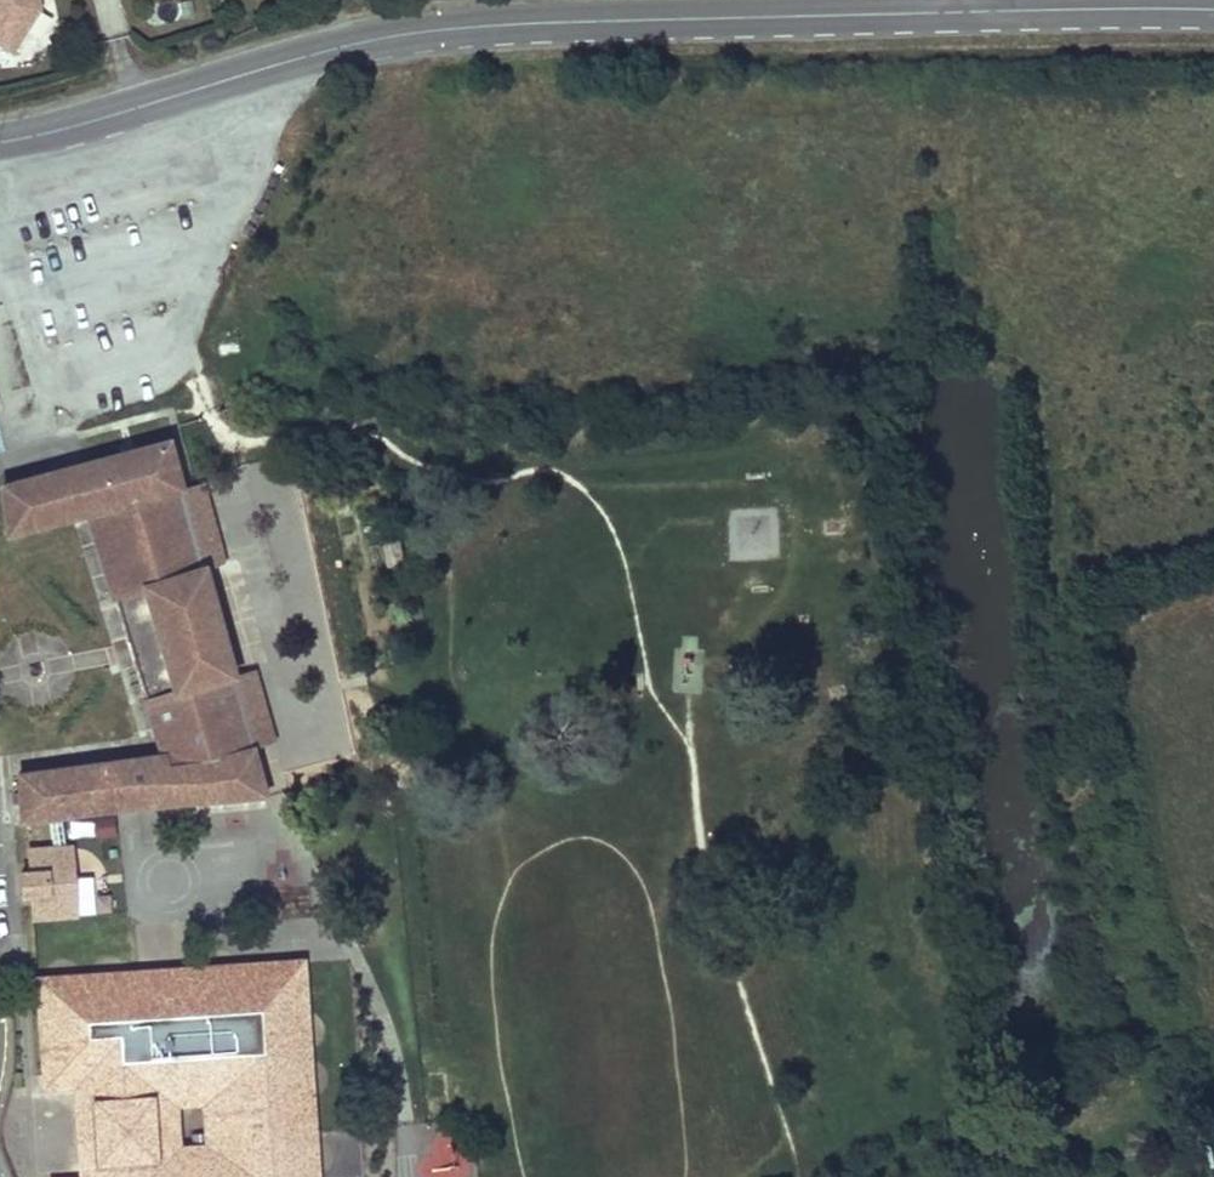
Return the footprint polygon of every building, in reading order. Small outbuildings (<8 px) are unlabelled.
[(26,57),(49,7),(48,0),(0,0),(0,45),(26,57)] [(264,796),(167,442),(2,486),(8,534),(88,513),(163,756),(18,775),(20,823),(50,819),(54,819),(60,818),(115,810),(177,803),(221,800),(264,796)] [(60,818),(54,819),(50,819),(53,848),(64,847),(60,818)] [(75,916),(71,847),(64,847),(53,848),(28,850),(30,873),(21,873),(22,896),(32,896),(33,919),(75,916)] [(197,981),(293,975),(307,1176),(316,1176),(302,962),(37,980),(39,992),(136,985),(139,1028),(166,1026),(166,1020),(199,1018),(197,981)] [(293,975),(197,981),(199,1018),(166,1020),(166,1026),(139,1028),(136,985),(39,992),(45,1075),(92,1072),(93,1084),(107,1083),(108,1101),(94,1102),(98,1163),(112,1162),(113,1176),(307,1176),(293,975)] [(94,1102),(108,1101),(107,1083),(93,1084),(92,1072),(45,1075),(45,1087),(76,1085),(82,1176),(113,1176),(112,1162),(98,1163),(94,1102)] [(467,1130),(427,1127),(424,1176),(464,1176),(467,1130)]
